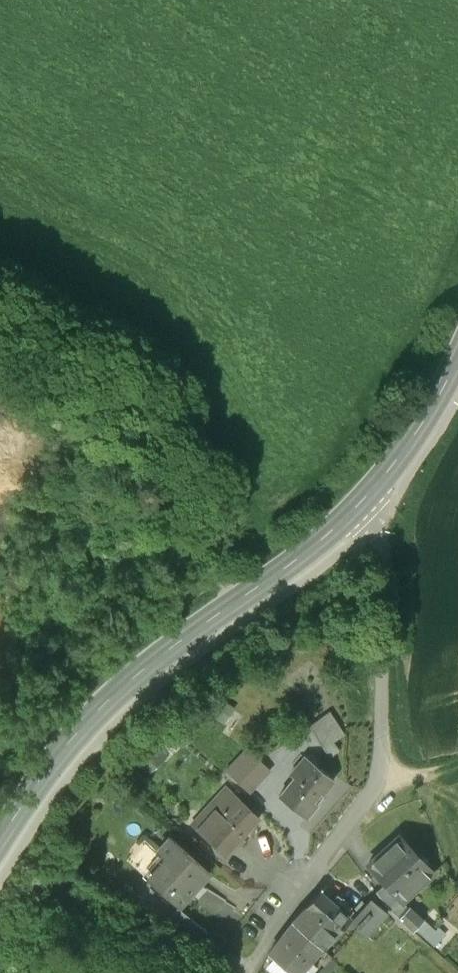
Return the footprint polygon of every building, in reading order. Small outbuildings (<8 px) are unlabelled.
[(221,704),(213,717),(224,723),(232,710),(221,704)] [(330,714),(310,729),(330,760),(340,753),(338,751),(334,745),(345,737),(330,714)] [(157,751),(142,760),(150,772),(161,765),(169,760),(162,748),(157,751)] [(271,773),(249,752),(227,775),(250,796),(261,784),(262,785),(270,777),(269,776),(271,773)] [(335,783),(306,760),(291,779),(295,782),(280,801),(307,822),(319,808),(315,805),(321,797),(323,798),(335,783)] [(256,820),(227,793),(218,803),(247,830),(256,820)] [(247,830),(218,803),(201,821),(213,832),(206,840),(226,859),(245,838),(242,835),(247,830)] [(434,878),(401,839),(378,860),(385,867),(376,876),(386,886),(404,906),(434,878)] [(210,877),(170,840),(157,855),(165,863),(147,883),(178,911),(210,877)] [(404,906),(386,886),(377,895),(393,916),(397,920),(408,909),(404,906)] [(333,906),(322,896),(294,927),(311,942),(324,928),(336,939),(351,922),(346,918),(333,906)] [(372,899),(351,922),(369,939),(380,926),(390,915),(372,899)] [(352,912),(338,900),(333,906),(346,918),(352,912)] [(424,924),(408,909),(397,920),(415,935),(416,933),(424,924)] [(210,937),(178,911),(168,925),(173,929),(200,950),(210,937)] [(437,935),(424,924),(416,933),(436,950),(445,939),(445,938),(439,933),(437,935)] [(294,927),(272,957),(290,972),(306,972),(314,963),(323,953),(311,942),(294,927)] [(321,972),(342,972),(343,972),(331,962),(321,972)] [(306,972),(313,972),(318,967),(314,963),(306,972)]
